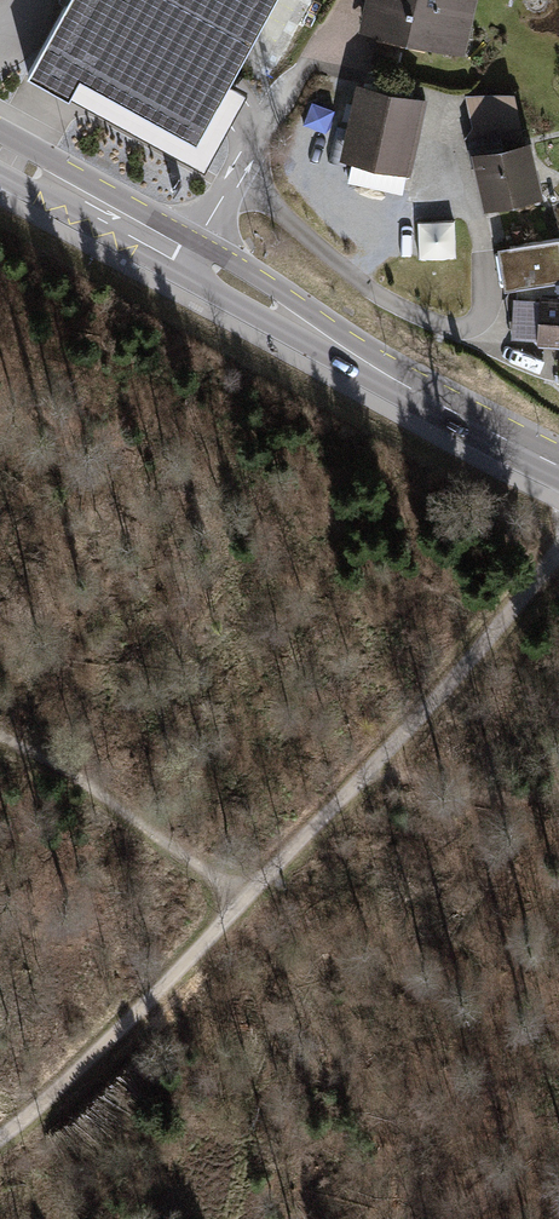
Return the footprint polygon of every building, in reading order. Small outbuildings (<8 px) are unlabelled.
[(22,74),(44,86),(65,98),(67,94),(71,86),(76,78),(193,142),(212,106),(222,89),(226,82),(240,57),(271,0),(63,0),(22,74)] [(365,34),(377,37),(376,44),(468,61),(479,0),(371,0),(365,34)] [(193,142),(76,78),(71,86),(67,94),(202,167),(244,91),(226,82),(222,89),(212,106),(193,142)] [(429,100),(360,85),(345,157),(415,171),(429,100)] [(474,130),(467,144),(490,217),(547,204),(519,102),(465,96),(474,130)] [(456,224),(417,225),(418,259),(457,258),(456,224)] [(496,253),(501,291),(558,282),(558,244),(496,253)] [(543,298),(540,340),(558,341),(558,299),(543,298)]
